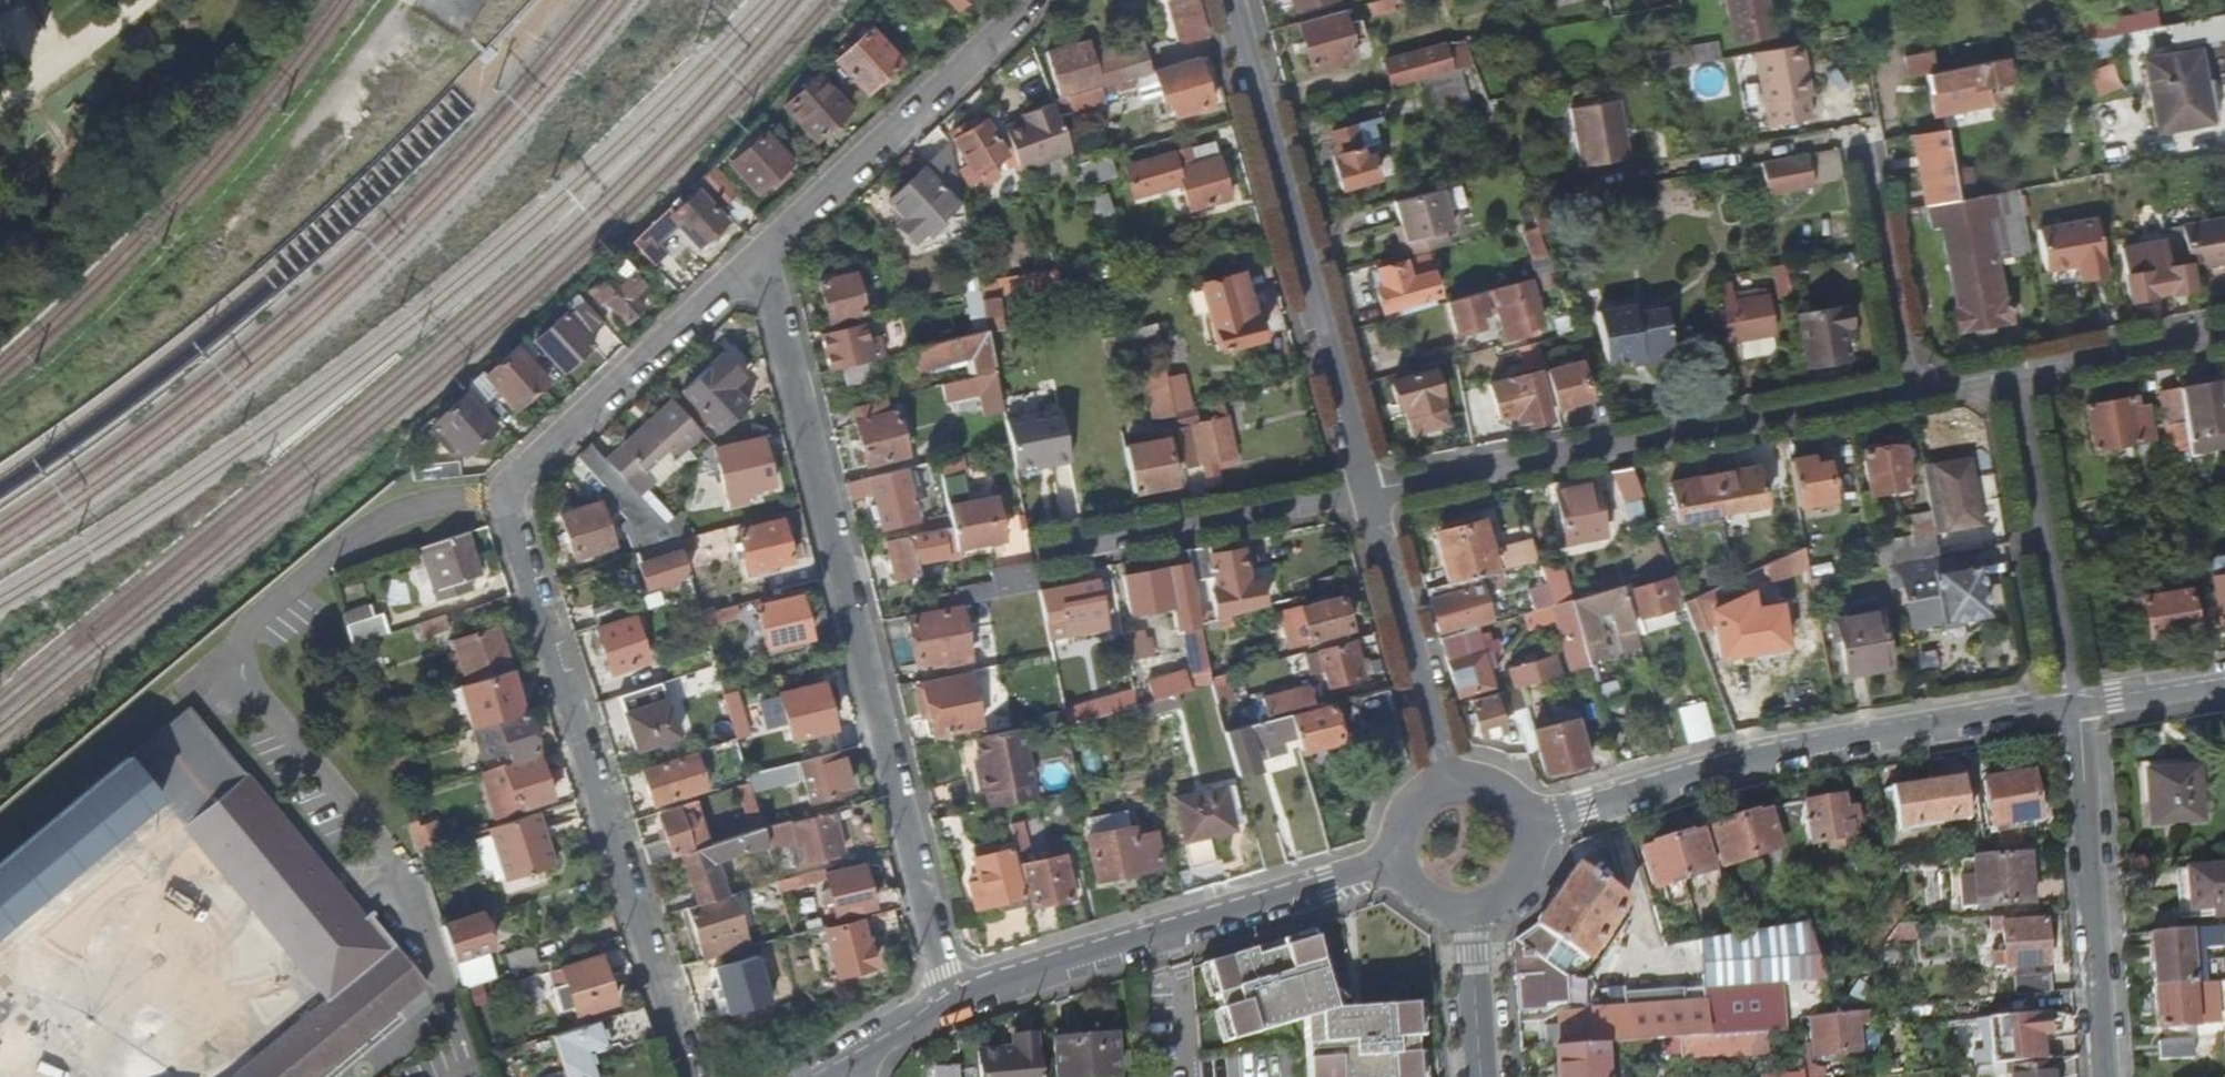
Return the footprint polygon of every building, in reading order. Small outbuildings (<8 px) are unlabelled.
[(26,1),(25,0),(0,0),(0,18),(26,1)] [(1207,34),(1198,0),(1176,0),(1173,1),(1185,41),(1207,34)] [(1212,33),(1228,29),(1221,0),(1204,0),(1212,33)] [(1735,41),(1773,34),(1767,0),(1727,0),(1735,41)] [(1342,6),(1300,16),(1312,65),(1354,56),(1342,6)] [(2200,22),(2204,39),(2224,35),(2224,17),(2200,22)] [(865,25),(832,57),(862,90),(896,58),(865,25)] [(1103,80),(1097,56),(1092,36),(1054,45),(1065,90),(1068,89),(1103,80)] [(1385,53),(1392,80),(1453,63),(1445,39),(1385,53)] [(1657,51),(1660,67),(1723,56),(1719,42),(1681,50),(1680,47),(1657,51)] [(1810,97),(1801,43),(1753,51),(1766,125),(1808,118),(1804,98),(1810,97)] [(1146,44),(1097,56),(1103,80),(1116,77),(1151,68),(1146,44)] [(1908,74),(1934,74),(1934,50),(1908,50),(1908,74)] [(1172,94),(1176,110),(1214,100),(1203,62),(1201,55),(1151,68),(1116,77),(1103,80),(1068,89),(1071,102),(1105,93),(1104,88),(1118,84),(1119,86),(1158,75),(1164,96),(1172,94)] [(2197,55),(2144,65),(2158,138),(2212,127),(2197,55)] [(1693,62),(1695,96),(1730,94),(1728,60),(1693,62)] [(2010,85),(2006,61),(1938,74),(1930,76),(1933,95),(1971,87),(1972,93),(2010,85)] [(814,76),(781,105),(809,139),(843,110),(814,76)] [(1620,97),(1573,104),(1582,161),(1629,154),(1620,97)] [(1005,123),(996,99),(980,112),(981,115),(954,137),(972,161),(963,167),(972,178),(1014,148),(1005,123)] [(1014,148),(1021,167),(1072,148),(1053,99),(1027,109),(1029,114),(1024,116),(1005,123),(1014,148)] [(1338,145),(1332,146),(1342,180),(1377,170),(1370,146),(1364,148),(1362,139),(1374,136),(1369,115),(1332,125),(1336,139),(1338,145)] [(1925,135),(1938,206),(1961,202),(1956,177),(1947,130),(1925,135)] [(757,135),(724,164),(750,191),(760,181),(779,164),(782,161),(757,135)] [(1192,161),(1216,155),(1212,140),(1188,146),(1192,161)] [(923,166),(943,188),(956,176),(949,143),(923,166)] [(1228,194),(1216,155),(1192,161),(1188,146),(1121,163),(1130,193),(1155,186),(1154,180),(1179,174),(1188,205),(1228,194)] [(1812,149),(1813,179),(1844,178),(1842,148),(1812,149)] [(1096,178),(1087,154),(1076,157),(1085,181),(1096,178)] [(1809,156),(1764,163),(1768,196),(1814,189),(1809,156)] [(760,181),(765,187),(784,169),(779,164),(760,181)] [(960,206),(943,188),(923,166),(887,199),(904,217),(896,225),(917,246),(960,206)] [(711,167),(698,180),(720,206),(734,194),(711,167)] [(1973,173),(1956,177),(1961,202),(1978,199),(1973,173)] [(1387,239),(1391,254),(1448,238),(1445,224),(1451,222),(1441,182),(1392,195),(1398,218),(1393,219),(1398,236),(1387,239)] [(2001,265),(2029,259),(2016,192),(1978,199),(1961,202),(1938,206),(1929,208),(1933,231),(1943,229),(1958,313),(1954,314),(1958,338),(2013,328),(2001,265)] [(697,194),(669,218),(695,248),(723,223),(697,194)] [(2185,245),(2186,255),(2190,272),(2224,265),(2224,221),(2182,229),(2185,245)] [(1530,243),(1544,239),(1538,224),(1526,229),(1530,243)] [(2097,229),(2039,240),(2046,281),(2078,275),(2080,285),(2107,279),(2097,229)] [(2172,297),(2193,293),(2190,272),(2186,255),(2186,254),(2166,258),(2164,244),(2123,252),(2132,304),(2152,300),(2152,298),(2172,294),(2172,297)] [(1372,264),(1383,305),(1405,298),(1439,289),(1431,261),(1409,267),(1406,254),(1372,264)] [(599,278),(593,284),(625,320),(642,305),(632,293),(641,285),(634,277),(638,272),(623,256),(611,267),(616,272),(604,283),(599,278)] [(1064,279),(1059,266),(1020,277),(1024,289),(1064,279)] [(1787,266),(1778,267),(1784,297),(1792,295),(1787,266)] [(1201,281),(1217,346),(1263,335),(1258,315),(1263,314),(1257,290),(1250,291),(1245,271),(1201,281)] [(1546,328),(1533,274),(1449,296),(1456,328),(1484,321),(1482,310),(1498,306),(1507,338),(1546,328)] [(849,275),(817,284),(827,323),(860,314),(849,275)] [(1217,346),(1201,281),(1184,285),(1191,313),(1202,311),(1211,348),(1217,346)] [(1715,286),(1723,339),(1738,336),(1739,342),(1740,342),(1743,360),(1771,356),(1775,350),(1773,335),(1774,335),(1766,290),(1759,292),(1758,290),(1730,295),(1728,283),(1722,285),(1715,286)] [(1003,314),(999,295),(981,300),(984,318),(1003,314)] [(1383,305),(1385,313),(1407,307),(1405,298),(1383,305)] [(1650,365),(1670,362),(1674,354),(1668,317),(1659,311),(1636,315),(1634,307),(1598,313),(1607,365),(1631,361),(1643,359),(1650,365)] [(531,336),(564,371),(593,344),(579,326),(583,322),(573,310),(541,337),(535,332),(531,336)] [(1850,310),(1800,318),(1808,364),(1849,356),(1846,341),(1852,340),(1850,330),(1854,328),(1850,310)] [(1105,351),(1160,339),(1157,321),(1101,332),(1105,351)] [(594,332),(614,354),(623,346),(601,324),(594,332)] [(821,337),(830,371),(841,368),(872,359),(863,326),(821,337)] [(987,330),(910,350),(916,371),(971,357),(976,377),(995,372),(987,330)] [(1738,336),(1723,339),(1725,345),(1739,342),(1738,336)] [(544,383),(513,349),(482,377),(514,412),(544,383)] [(682,389),(721,430),(748,405),(731,385),(736,380),(716,358),(682,389)] [(877,379),(872,359),(841,368),(846,387),(877,379)] [(1631,361),(1632,369),(1650,365),(1643,359),(1631,361)] [(1544,371),(1555,408),(1589,398),(1578,362),(1544,371)] [(1153,415),(1174,410),(1174,408),(1168,377),(1168,375),(1166,366),(1143,370),(1153,415)] [(1412,430),(1467,416),(1460,391),(1442,396),(1434,366),(1393,377),(1398,399),(1404,398),(1412,430)] [(1536,370),(1514,376),(1518,393),(1493,400),(1497,418),(1524,411),(1527,425),(1549,420),(1536,370)] [(1174,408),(1189,404),(1183,371),(1168,375),(1168,377),(1174,408)] [(995,372),(976,377),(985,416),(1003,412),(995,372)] [(2179,392),(2221,384),(2220,378),(2178,386),(2179,391),(2179,392)] [(2224,447),(2224,406),(2221,384),(2179,392),(2185,424),(2191,453),(2224,447)] [(2168,428),(2185,424),(2179,392),(2179,391),(2162,395),(2168,428)] [(1225,404),(1223,395),(1209,399),(1211,409),(1225,404)] [(436,427),(428,434),(443,449),(450,442),(464,458),(496,428),(466,396),(434,425),(436,427)] [(696,435),(701,430),(671,397),(667,402),(696,435)] [(881,400),(851,408),(865,465),(906,455),(895,413),(885,415),(881,400)] [(2129,401),(2088,410),(2096,454),(2154,442),(2151,428),(2135,432),(2129,401)] [(667,402),(605,460),(638,496),(653,482),(642,469),(664,449),(672,458),(696,435),(667,402)] [(1174,410),(1185,466),(1234,456),(1227,416),(1199,421),(1195,403),(1189,404),(1174,408),(1174,410)] [(1060,408),(1005,419),(1014,466),(1033,463),(1034,467),(1070,460),(1060,408)] [(1124,440),(1134,492),(1176,484),(1165,432),(1124,440)] [(761,437),(717,449),(729,496),(773,484),(761,437)] [(627,535),(633,554),(635,553),(677,539),(666,527),(638,496),(605,460),(590,444),(578,456),(608,490),(603,495),(634,528),(627,535)] [(1900,450),(1864,456),(1871,499),(1908,492),(1900,450)] [(957,456),(938,461),(952,526),(943,528),(946,542),(950,561),(950,564),(960,561),(958,552),(1003,542),(995,501),(967,507),(957,456)] [(1790,465),(1799,511),(1836,504),(1829,468),(1814,471),(1812,461),(1790,465)] [(1967,462),(1933,469),(1946,536),(1979,530),(1967,462)] [(417,483),(461,476),(460,463),(416,469),(417,483)] [(1624,499),(1640,492),(1631,467),(1613,470),(1624,499)] [(916,520),(903,469),(845,483),(849,499),(874,492),(877,506),(872,508),(875,518),(879,516),(882,528),(916,520)] [(1760,469),(1716,478),(1723,514),(1767,506),(1760,469)] [(1681,522),(1723,514),(1716,478),(1674,486),(1681,522)] [(1598,484),(1558,491),(1564,530),(1576,528),(1577,537),(1593,534),(1591,526),(1604,523),(1598,484)] [(599,504),(560,516),(574,558),(612,545),(599,504)] [(679,511),(666,527),(677,539),(685,512),(679,511)] [(916,526),(918,533),(943,528),(940,514),(927,517),(928,523),(916,526)] [(1912,538),(1873,546),(1877,570),(1888,568),(1938,558),(1931,516),(1909,520),(1912,538)] [(781,518),(737,529),(748,571),(792,560),(781,518)] [(1436,532),(1449,584),(1478,576),(1497,571),(1483,520),(1436,532)] [(2148,521),(2122,526),(2123,536),(2150,531),(2148,521)] [(2122,526),(2092,532),(2096,550),(2125,544),(2123,536),(2122,526)] [(908,538),(911,549),(946,542),(943,528),(918,533),(908,535),(908,538)] [(466,531),(421,546),(438,601),(471,590),(468,579),(479,575),(466,531)] [(917,575),(911,549),(908,538),(885,543),(894,581),(917,575)] [(646,586),(687,573),(677,539),(635,553),(646,586)] [(1500,549),(1505,569),(1535,561),(1530,541),(1500,549)] [(1216,618),(1262,605),(1256,581),(1247,583),(1239,549),(1207,556),(1205,546),(1182,551),(1190,582),(1212,576),(1216,588),(1209,590),(1216,618)] [(1200,674),(1214,671),(1201,622),(1190,582),(1182,551),(1164,554),(1167,568),(1125,577),(1133,614),(1174,607),(1180,631),(1188,629),(1200,674)] [(1888,568),(1892,590),(1902,587),(1910,630),(1958,621),(1959,626),(1985,620),(1976,572),(1973,573),(1968,552),(1938,558),(1888,568)] [(2221,627),(2224,626),(2224,558),(2214,560),(2210,565),(2221,627)] [(1800,576),(1793,559),(1767,570),(1773,586),(1800,576)] [(772,589),(819,578),(814,560),(768,571),(772,589)] [(944,576),(953,574),(950,564),(950,561),(941,563),(944,576)] [(956,593),(959,606),(1039,591),(1034,564),(990,573),(993,585),(956,593)] [(1449,584),(1427,590),(1439,633),(1472,624),(1474,629),(1477,628),(1492,624),(1478,576),(1449,584)] [(1674,577),(1665,580),(1670,596),(1680,593),(1674,577)] [(1673,607),(1670,596),(1665,580),(1648,585),(1649,594),(1634,598),(1639,617),(1673,607)] [(1097,581),(1039,593),(1048,638),(1106,627),(1097,581)] [(1570,600),(1588,659),(1605,654),(1594,614),(1613,609),(1625,649),(1639,645),(1620,584),(1570,600)] [(1684,604),(1695,633),(1716,624),(1720,659),(1787,649),(1783,623),(1757,628),(1753,605),(1739,607),(1741,616),(1728,618),(1724,587),(1684,604)] [(2154,637),(2199,628),(2192,592),(2147,600),(2154,637)] [(801,595),(757,605),(768,647),(811,636),(801,595)] [(1340,596),(1299,607),(1307,639),(1349,628),(1340,596)] [(1558,604),(1577,670),(1590,666),(1588,659),(1570,600),(1558,604)] [(592,610),(597,624),(625,614),(621,601),(592,610)] [(738,615),(735,603),(698,611),(702,625),(738,615)] [(1538,610),(1530,612),(1534,627),(1541,624),(1538,610)] [(351,643),(387,632),(380,611),(344,623),(351,643)] [(960,611),(904,621),(914,665),(942,659),(943,666),(970,660),(960,611)] [(449,624),(445,613),(415,622),(419,634),(449,624)] [(1878,613),(1834,621),(1843,675),(1887,668),(1878,613)] [(635,618),(598,629),(612,673),(648,661),(635,618)] [(458,653),(451,655),(456,668),(462,666),(467,684),(509,670),(496,627),(454,640),(458,653)] [(1474,629),(1441,638),(1458,699),(1494,688),(1477,628),(1474,629)] [(1143,630),(1124,634),(1133,673),(1151,669),(1143,630)] [(1353,643),(1356,653),(1377,647),(1373,632),(1352,638),(1353,643)] [(458,653),(454,640),(448,642),(451,655),(458,653)] [(1358,661),(1356,653),(1353,643),(1318,652),(1303,656),(1308,674),(1323,670),(1328,687),(1356,679),(1352,663),(1358,661)] [(681,661),(685,674),(697,670),(714,665),(710,651),(681,661)] [(1515,670),(1519,687),(1524,685),(1565,673),(1560,657),(1515,670)] [(714,665),(697,670),(700,679),(716,673),(714,665)] [(474,727),(522,711),(509,670),(467,684),(454,688),(463,715),(469,712),(474,727)] [(1238,699),(1231,670),(1215,674),(1217,682),(1222,704),(1238,699)] [(1156,682),(1161,699),(1179,693),(1194,689),(1189,672),(1156,682)] [(969,674),(921,683),(931,737),(980,728),(969,674)] [(674,677),(632,691),(638,709),(624,714),(636,752),(678,739),(665,700),(680,695),(674,677)] [(822,680),(778,691),(790,736),(833,725),(822,680)] [(1509,690),(1515,715),(1531,710),(1524,685),(1519,687),(1509,690)] [(1298,686),(1261,696),(1266,715),(1303,705),(1298,686)] [(1387,686),(1355,695),(1366,734),(1398,726),(1387,686)] [(741,734),(729,690),(722,692),(735,736),(741,734)] [(1510,716),(1515,715),(1509,690),(1503,692),(1510,716)] [(1091,703),(1094,715),(1141,705),(1138,692),(1091,703)] [(1145,704),(1147,717),(1182,707),(1179,693),(1161,699),(1145,704)] [(1470,705),(1473,717),(1476,725),(1480,740),(1502,734),(1497,716),(1502,715),(1497,693),(1491,695),(1492,700),(1470,705)] [(1681,704),(1688,740),(1715,735),(1708,698),(1681,704)] [(1297,736),(1300,749),(1340,738),(1330,702),(1291,713),(1297,736)] [(545,704),(522,711),(523,714),(497,722),(500,734),(485,739),(491,756),(504,752),(506,756),(532,748),(527,728),(551,720),(545,704)] [(1605,712),(1615,746),(1641,739),(1631,705),(1605,712)] [(1229,730),(1240,775),(1261,769),(1255,747),(1267,743),(1271,754),(1285,751),(1282,740),(1297,736),(1291,713),(1229,730)] [(1577,720),(1536,732),(1548,775),(1589,764),(1577,720)] [(1508,736),(1514,758),(1527,755),(1518,725),(1511,728),(1508,736)] [(1022,729),(975,738),(979,758),(982,773),(977,774),(981,792),(986,791),(989,806),(1004,803),(1035,796),(1022,729)] [(850,775),(842,748),(745,771),(748,780),(776,774),(781,793),(785,792),(788,801),(799,798),(800,802),(848,789),(845,777),(850,775)] [(693,754),(642,771),(654,805),(704,789),(693,754)] [(157,795),(125,756),(0,861),(0,927),(157,795)] [(494,791),(503,816),(534,805),(533,804),(552,797),(540,756),(505,767),(503,763),(481,770),(489,793),(494,791)] [(979,758),(974,759),(977,774),(982,773),(979,758)] [(2203,817),(2199,764),(2150,767),(2153,800),(2149,801),(2150,821),(2203,817)] [(2032,771),(1985,779),(1993,827),(2040,819),(2032,771)] [(243,774),(183,825),(301,965),(361,914),(243,774)] [(1962,777),(1891,789),(1898,829),(1969,818),(1962,777)] [(748,780),(736,784),(750,828),(761,824),(748,780)] [(1235,784),(1228,785),(1237,823),(1244,821),(1235,784)] [(1228,785),(1178,797),(1193,866),(1219,860),(1213,834),(1237,828),(1228,785)] [(494,791),(489,793),(497,818),(503,816),(494,791)] [(1787,805),(1771,810),(1784,855),(1798,850),(1798,847),(1827,842),(1829,850),(1843,847),(1842,840),(1849,839),(1847,824),(1853,823),(1851,809),(1845,810),(1842,796),(1787,805)] [(699,824),(691,800),(656,812),(664,837),(644,845),(649,863),(681,852),(706,843),(702,831),(686,836),(684,829),(699,824)] [(827,811),(790,821),(801,861),(837,852),(827,811)] [(1097,883),(1089,885),(1096,920),(1116,914),(1108,877),(1142,869),(1161,865),(1154,830),(1135,834),(1134,827),(1129,827),(1126,811),(1089,818),(1092,836),(1088,836),(1097,883)] [(1736,817),(1749,859),(1779,849),(1767,812),(1757,816),(1756,811),(1736,817)] [(492,833),(506,876),(507,881),(552,866),(536,812),(490,827),(492,833)] [(417,851),(452,839),(448,824),(438,827),(435,817),(416,823),(414,817),(407,820),(417,851)] [(1721,826),(1711,829),(1724,868),(1749,859),(1736,817),(1720,822),(1721,826)] [(782,864),(770,822),(761,824),(766,840),(773,867),(782,864)] [(698,903),(726,894),(714,858),(766,840),(761,824),(750,828),(706,843),(681,852),(698,903)] [(495,880),(506,876),(492,833),(476,837),(487,871),(491,870),(495,880)] [(1669,839),(1681,882),(1713,872),(1701,833),(1690,836),(1689,833),(1669,839)] [(1642,853),(1653,891),(1681,882),(1669,839),(1652,845),(1653,849),(1642,853)] [(1009,849),(972,857),(977,878),(964,882),(971,908),(982,906),(985,914),(1021,905),(1009,849)] [(2031,854),(1974,858),(1977,908),(2035,904),(2031,854)] [(1030,903),(1026,904),(1028,912),(1033,938),(1060,930),(1053,899),(1071,894),(1062,855),(1021,864),(1030,903)] [(780,889),(824,877),(821,867),(777,878),(780,889)] [(862,867),(824,877),(827,887),(819,889),(822,902),(830,900),(835,916),(871,906),(874,914),(901,906),(896,887),(869,894),(862,867)] [(2175,871),(2180,920),(2224,916),(2224,867),(2175,871)] [(1626,905),(1577,870),(1537,928),(1514,943),(1541,962),(1555,942),(1565,948),(1556,961),(1574,973),(1582,961),(1584,963),(1626,905)] [(698,903),(688,906),(700,943),(743,929),(731,892),(726,894),(698,903)] [(491,945),(486,931),(483,920),(480,911),(440,924),(459,988),(495,977),(485,947),(491,945)] [(2001,930),(2001,924),(2001,917),(1989,918),(1990,931),(2001,930)] [(483,920),(486,931),(493,929),(490,918),(483,920)] [(863,920),(828,930),(840,976),(878,966),(872,942),(870,943),(863,920)] [(1703,987),(1764,982),(1820,977),(1820,976),(1803,921),(1769,928),(1735,934),(1699,941),(1694,943),(1703,987)] [(2044,921),(2001,924),(2001,930),(2003,954),(1998,954),(1999,963),(2004,962),(2004,968),(2048,965),(2044,921)] [(1898,923),(1882,945),(1916,942),(1914,922),(1898,923)] [(2180,947),(2179,929),(2149,932),(2153,986),(2156,986),(2194,983),(2204,982),(2201,945),(2180,947)] [(1300,1017),(1331,1007),(1308,931),(1203,962),(1227,1039),(1300,1017)] [(1514,943),(1519,1013),(1543,1011),(1543,1007),(1566,1005),(1564,978),(1541,962),(1514,943)] [(230,1076),(309,1076),(422,984),(390,945),(230,1076)] [(508,955),(513,971),(540,962),(535,946),(508,955)] [(727,1013),(775,999),(761,951),(713,965),(727,1013)] [(598,956),(559,968),(564,982),(550,987),(559,1013),(572,1008),(575,1015),(613,1003),(598,956)] [(1836,972),(1820,976),(1820,977),(1828,1005),(1840,988),(1836,972)] [(2014,995),(2050,992),(2049,975),(2013,977),(2014,995)] [(1767,1031),(1764,982),(1703,987),(1628,993),(1629,1004),(1595,1007),(1596,1012),(1559,1015),(1560,1028),(1549,1029),(1551,1048),(1557,1048),(1602,1044),(1675,1038),(1702,1036),(1767,1031)] [(2197,1024),(2194,983),(2156,986),(2159,1027),(2197,1024)] [(1331,1007),(1300,1017),(1304,1076),(1414,1076),(1410,1003),(1331,1007)] [(589,1050),(587,1044),(604,1038),(606,1044),(615,1041),(621,1048),(652,1038),(642,1006),(599,1020),(552,1035),(565,1076),(597,1076),(589,1050)] [(1855,1049),(1851,1010),(1832,1012),(1831,1012),(1810,1014),(1814,1053),(1855,1049)] [(2042,1012),(1985,1017),(1989,1064),(2010,1062),(2047,1059),(2042,1012)] [(1048,1037),(1052,1076),(1074,1076),(1073,1074),(1110,1071),(1107,1032),(1048,1037)] [(1030,1033),(1006,1035),(1007,1046),(981,1049),(984,1076),(1034,1076),(1030,1033)] [(1702,1036),(1675,1038),(1677,1055),(1704,1053),(1702,1036)] [(587,1044),(589,1050),(606,1044),(604,1038),(587,1044)] [(1821,1069),(1813,1062),(1808,1063),(1805,1040),(1798,1040),(1800,1076),(1822,1076),(1821,1069)] [(2193,1040),(2160,1042),(2161,1060),(2194,1058),(2193,1040)] [(1557,1048),(1559,1076),(1604,1076),(1602,1044),(1557,1048)] [(2010,1062),(1989,1064),(1976,1066),(1978,1076),(1995,1076),(1995,1075),(2011,1072),(2012,1076),(2051,1076),(2049,1062),(2011,1066),(2010,1062)] [(932,1076),(954,1076),(953,1063),(931,1065),(932,1074),(932,1076)]
